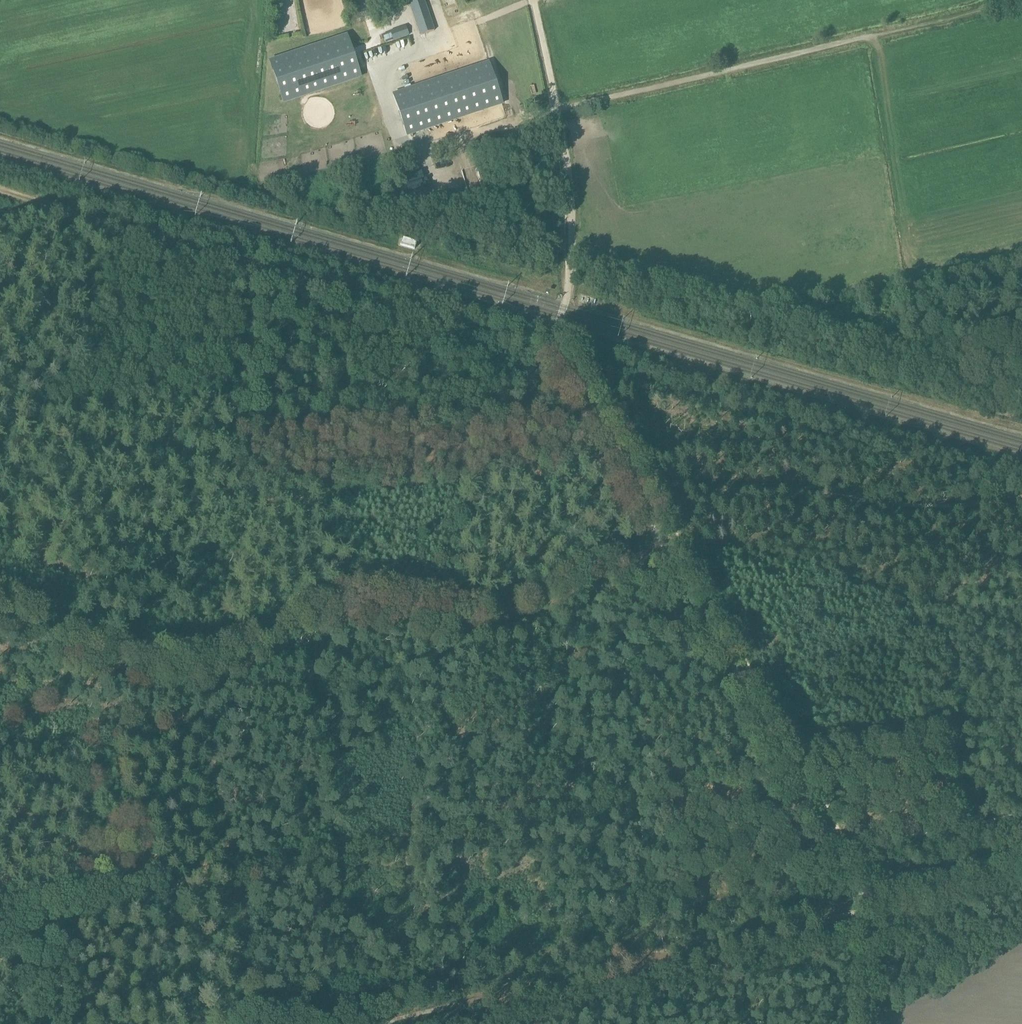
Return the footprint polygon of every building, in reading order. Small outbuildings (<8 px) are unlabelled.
[(435,30),(424,0),(415,0),(409,2),(420,35),(435,30)] [(405,25),(389,31),(393,42),(409,36),(405,25)] [(269,60),(283,102),(361,76),(354,56),(347,34),(269,60)] [(407,135),(502,104),(489,63),(393,95),(407,135)] [(416,242),(402,238),(400,245),(414,249),(416,242)]
